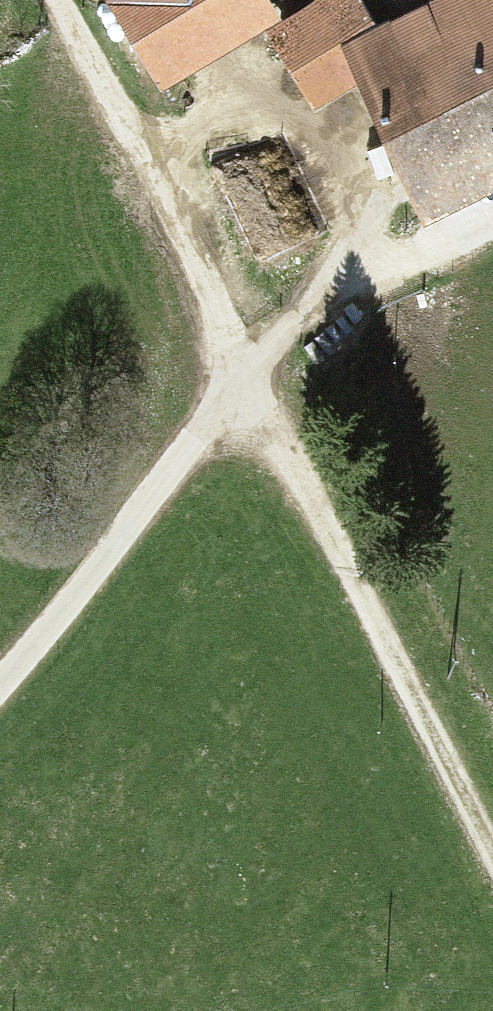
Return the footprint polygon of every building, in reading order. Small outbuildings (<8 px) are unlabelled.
[(145,89),(268,20),(256,0),(95,0),(145,89)] [(346,71),(406,207),(492,168),(492,0),(424,0),(371,23),(358,0),(336,0),(267,38),(300,97),(346,71)]
